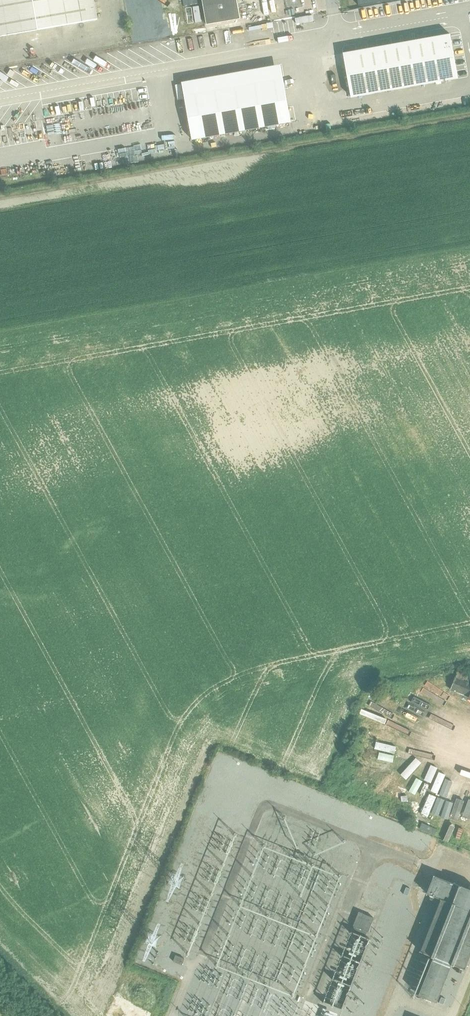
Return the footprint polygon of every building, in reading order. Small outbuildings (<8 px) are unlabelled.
[(98,19),(94,0),(0,0),(0,36),(98,19)] [(207,24),(240,18),(237,0),(203,0),(207,24)] [(314,13),(297,16),(299,22),(315,19),(314,13)] [(139,43),(173,36),(171,24),(136,31),(139,43)] [(450,34),(344,53),(352,97),(458,78),(450,34)] [(282,79),(184,96),(190,141),(290,123),(282,79)] [(468,682),(469,678),(469,676),(458,671),(450,690),(469,698),(469,683),(468,682)] [(447,675),(413,680),(415,694),(449,689),(447,675)] [(358,723),(374,729),(379,718),(362,711),(358,723)] [(450,758),(448,764),(463,769),(465,763),(450,758)] [(453,775),(451,782),(456,784),(459,777),(453,775)] [(418,814),(424,816),(430,799),(419,795),(415,804),(421,806),(418,814)] [(440,826),(449,803),(441,800),(432,823),(440,826)] [(447,815),(440,832),(446,834),(453,818),(447,815)] [(469,958),(469,889),(434,876),(427,893),(441,899),(421,951),(434,956),(419,995),(437,1002),(452,964),(465,969),(469,958)] [(374,918),(359,912),(353,926),(369,932),(374,918)] [(183,962),(186,956),(178,953),(175,958),(183,962)]
